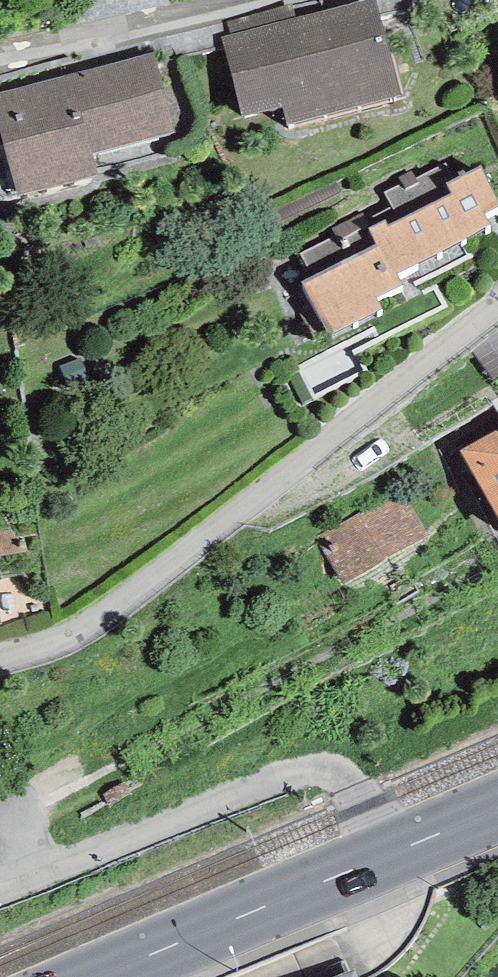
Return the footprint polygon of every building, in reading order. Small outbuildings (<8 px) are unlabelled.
[(222,37),(242,116),(282,106),(288,124),(404,94),(375,0),(373,0),(297,19),(231,36),(222,37)] [(297,19),(294,4),(227,21),(231,36),(297,19)] [(18,195),(97,175),(93,154),(177,133),(155,52),(0,93),(0,144),(3,143),(18,195)] [(302,282),(331,334),(383,308),(377,298),(403,284),(397,273),(490,225),(484,213),(497,206),(497,199),(480,166),(456,179),(446,163),(416,177),(412,170),(399,177),(402,183),(385,193),(393,207),(368,219),(364,213),(332,229),(336,236),(301,254),(313,276),(302,282)] [(459,451),(497,517),(497,430),(459,451)] [(402,488),(317,538),(344,584),(429,535),(402,488)]
